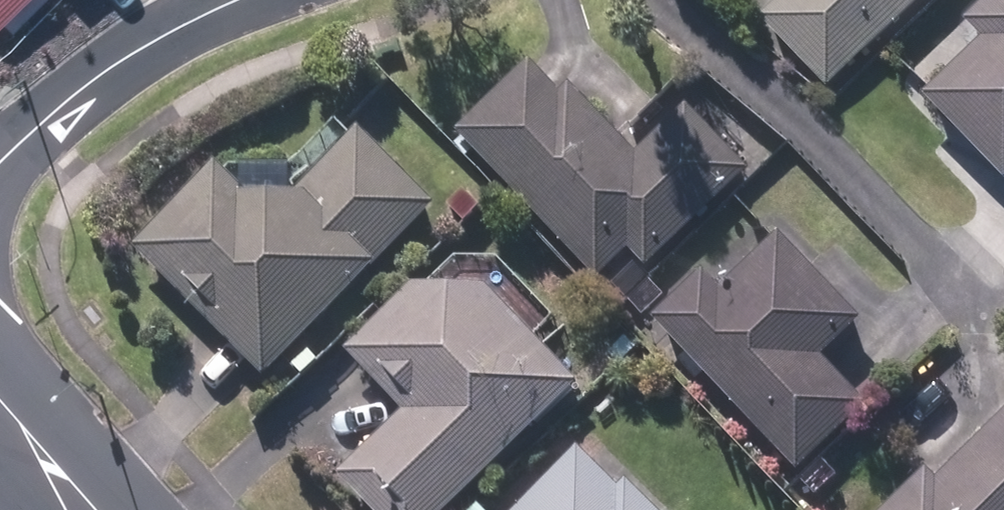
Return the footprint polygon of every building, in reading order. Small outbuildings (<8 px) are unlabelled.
[(7,31),(39,0),(0,0),(0,24),(7,31)] [(835,88),(931,0),(795,0),(772,20),(835,88)] [(979,22),(997,42),(936,99),(1003,171),(1003,0),(1002,0),(979,22)] [(638,250),(655,268),(756,174),(698,112),(646,160),(582,91),(572,100),(542,67),(469,134),(594,267),(610,253),(622,265),(638,250)] [(148,236),(272,364),(447,195),(373,120),(307,184),(257,183),(230,156),(148,236)] [(667,325),(805,471),(874,407),(830,360),(869,324),(788,238),(730,293),(716,278),(667,325)] [(388,509),(447,509),(589,381),(501,287),(426,282),(358,345),(415,408),(350,468),(388,509)] [(946,487),(937,477),(902,509),(1003,509),(1003,432),(946,487)] [(638,486),(628,494),(590,455),(533,509),(661,509),(638,486)]
